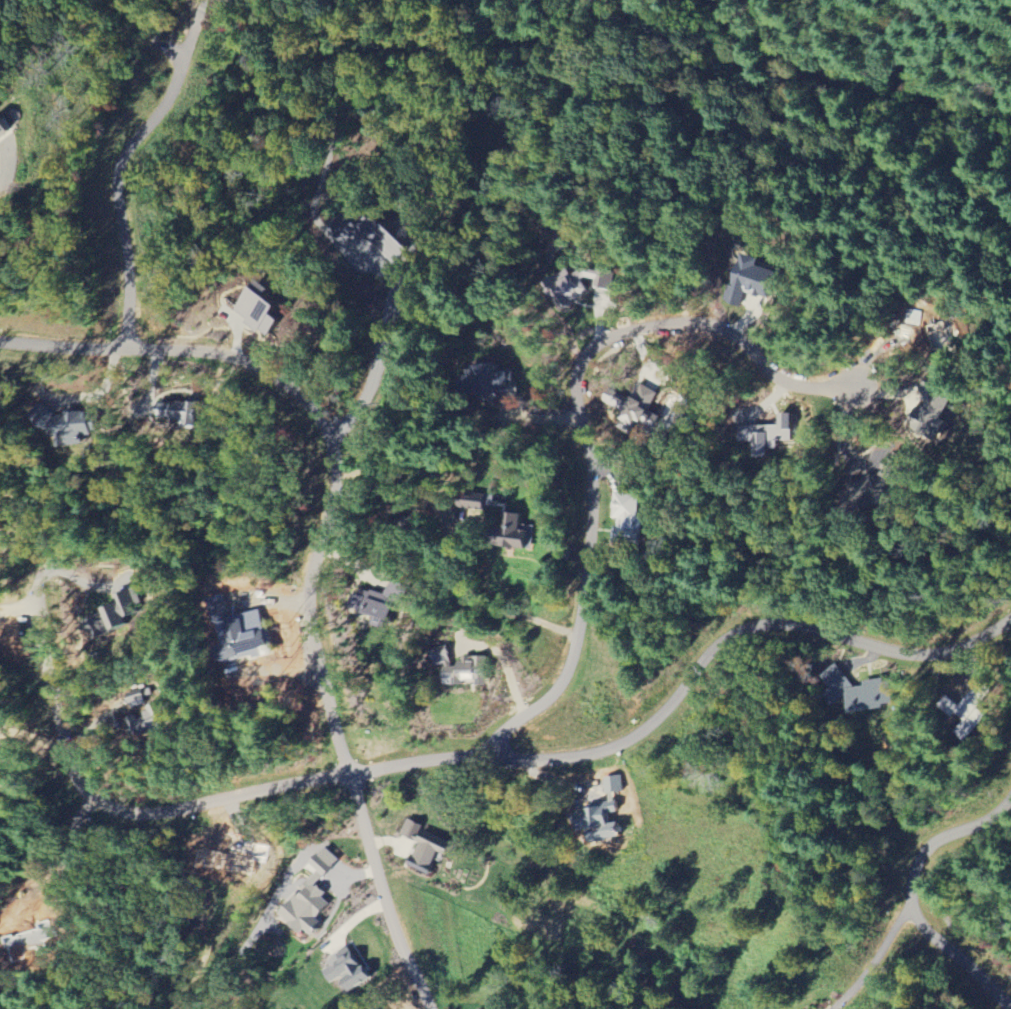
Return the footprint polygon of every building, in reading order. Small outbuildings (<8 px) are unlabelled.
[(8,115),(0,119),(0,138),(16,131),(8,115)] [(729,301),(745,306),(750,291),(764,295),(773,269),(762,266),(765,258),(745,252),(729,301)] [(556,278),(571,304),(594,291),(595,293),(611,284),(603,270),(595,275),(590,266),(575,275),(572,269),(556,278)] [(279,289),(264,279),(241,312),(251,319),(248,323),(263,333),(265,329),(276,336),(287,319),(281,315),(287,305),(274,297),(279,289)] [(481,365),(482,393),(519,392),(518,370),(504,370),(504,364),(481,365)] [(654,410),(670,377),(652,368),(636,401),(612,389),(606,401),(627,411),(624,418),(642,427),(645,421),(663,430),(669,417),(654,410)] [(940,413),(949,416),(956,395),(933,387),(926,408),(922,406),(917,422),(935,428),(940,413)] [(205,402),(165,402),(165,419),(178,419),(178,425),(205,425),(205,402)] [(58,416),(57,406),(38,408),(41,434),(66,431),(68,447),(92,444),(91,436),(104,435),(101,410),(58,416)] [(742,425),(742,441),(759,441),(759,457),(774,457),(774,449),(781,449),(781,441),(795,441),(795,413),(786,413),(786,425),(742,425)] [(649,494),(621,492),(619,519),(622,519),(620,543),(636,544),(636,537),(651,538),(652,518),(647,517),(649,494)] [(3,506),(0,507),(0,538),(10,535),(3,506)] [(505,543),(534,552),(541,528),(528,524),(530,516),(515,512),(505,543)] [(356,608),(399,621),(411,585),(396,580),(391,595),(375,590),(373,597),(361,593),(356,608)] [(118,597),(121,605),(97,616),(106,637),(120,631),(150,618),(146,608),(147,607),(139,588),(118,597)] [(209,599),(216,624),(220,623),(227,649),(232,648),(236,662),(265,655),(263,649),(270,647),(261,610),(230,618),(224,595),(209,599)] [(491,685),(491,656),(471,656),(471,663),(454,663),(454,648),(438,648),(438,667),(448,667),(448,681),(466,681),(466,685),(491,685)] [(854,715),(897,708),(892,678),(868,682),(868,686),(850,689),(854,715)] [(996,690),(984,680),(958,714),(979,729),(990,716),(981,709),(996,690)] [(148,703),(144,693),(130,698),(134,708),(148,703)] [(182,718),(172,697),(146,710),(149,716),(137,721),(143,735),(155,730),(155,731),(182,718)] [(459,844),(428,831),(430,827),(411,819),(403,836),(423,844),(413,867),(433,876),(442,853),(453,858),(459,844)] [(285,916),(306,933),(309,929),(318,937),(328,925),(323,921),(337,905),(327,897),(332,891),(324,885),(344,860),(329,848),(315,864),(322,870),(285,916)] [(331,969),(345,997),(379,981),(372,966),(366,969),(356,947),(330,959),(334,967),(331,969)]
